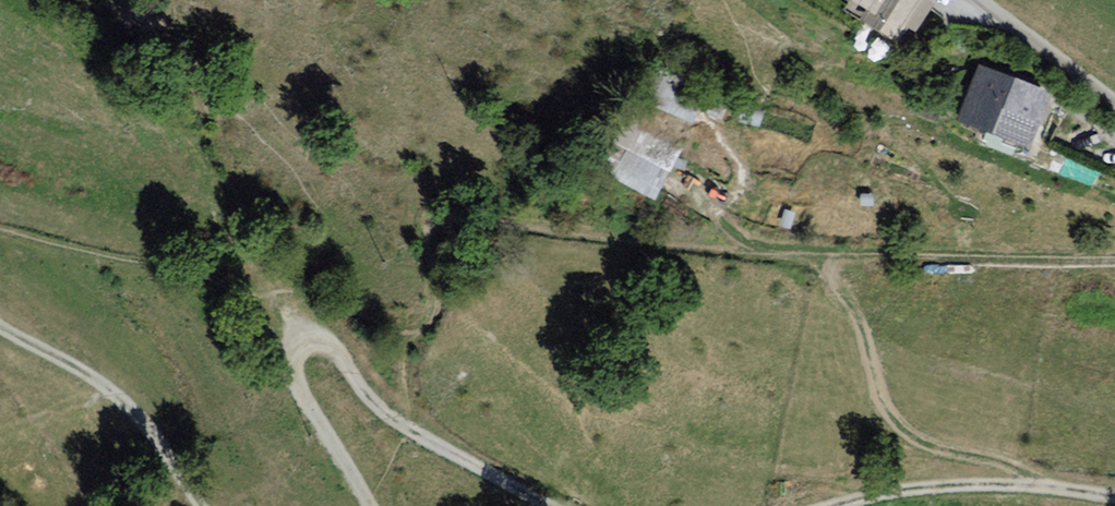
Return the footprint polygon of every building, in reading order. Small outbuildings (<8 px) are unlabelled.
[(900,0),(815,0),(844,19),(841,24),(874,45),(904,3),(900,0)] [(696,89),(639,66),(623,103),(681,127),(696,89)] [(943,122),(1017,151),(1037,101),(962,71),(943,122)] [(656,195),(680,143),(634,122),(610,174),(656,195)]
